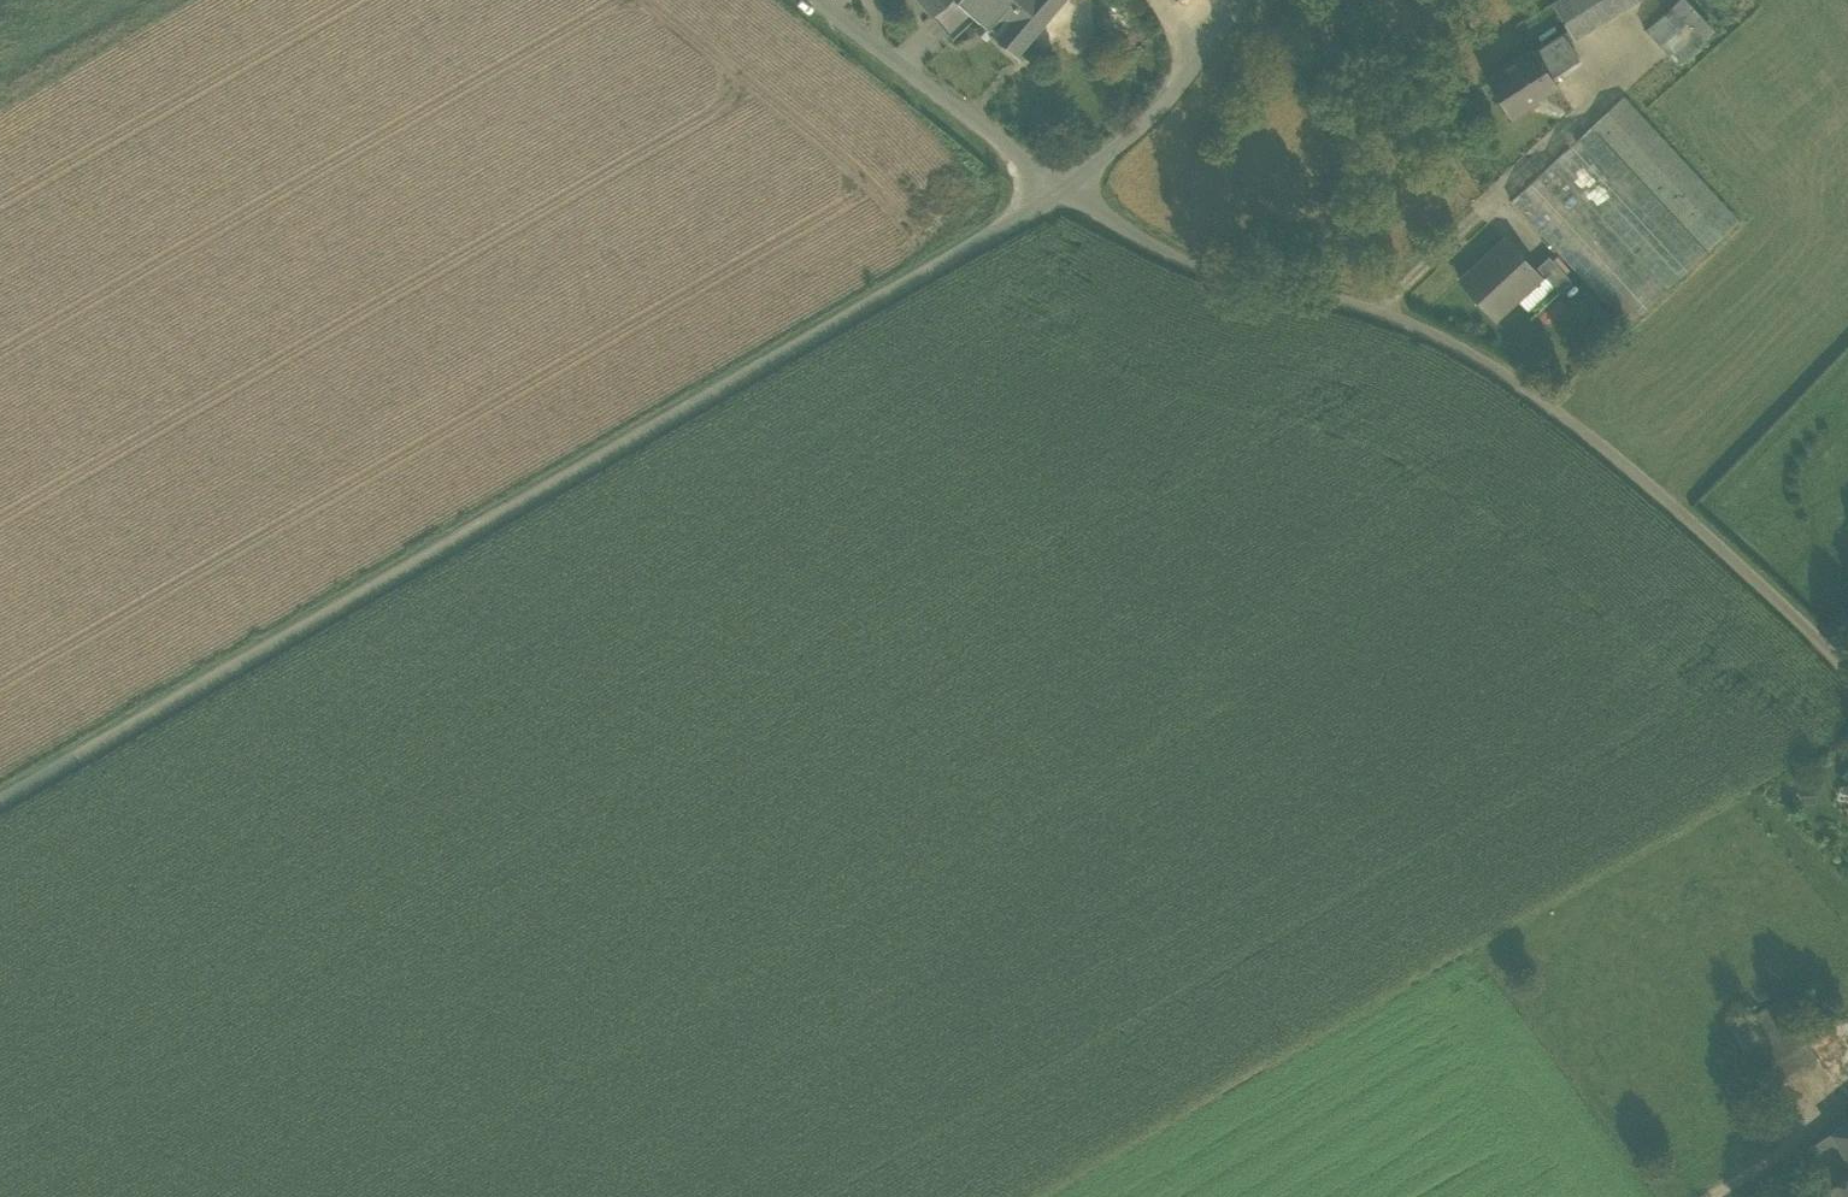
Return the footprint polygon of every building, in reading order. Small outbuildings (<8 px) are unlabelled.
[(931,15),(932,15),(948,0),(919,0),(931,15)] [(932,15),(945,25),(965,7),(957,0),(948,0),(932,15)] [(965,7),(987,27),(1018,0),(957,0),(965,7)] [(987,27),(1016,52),(1060,0),(1018,0),(987,27)] [(1635,0),(1555,0),(1551,2),(1568,29),(1574,39),(1635,0)] [(1645,30),(1677,65),(1715,30),(1687,0),(1677,0),(1645,30)] [(1568,29),(1562,33),(1568,42),(1574,39),(1568,29)] [(1799,122),(1715,30),(1677,65),(1762,156),(1799,122)] [(1562,33),(1534,51),(1551,77),(1579,59),(1568,42),(1562,33)] [(1534,51),(1533,50),(1486,81),(1510,118),(1529,105),(1527,102),(1555,84),(1551,77),(1534,51)] [(1623,96),(1590,126),(1706,251),(1739,220),(1623,96)] [(1590,126),(1551,163),(1666,287),(1706,251),(1590,126)] [(1666,287),(1551,163),(1510,201),(1626,325),(1666,287)] [(1537,275),(1503,239),(1459,280),(1495,318),(1516,299),(1514,296),(1537,275)] [(1536,267),(1559,292),(1571,280),(1548,256),(1536,267)] [(1514,296),(1516,299),(1539,277),(1537,275),(1514,296)] [(1827,1186),(1847,1175),(1847,1120),(1806,1151),(1827,1186)] [(1827,1186),(1834,1196),(1847,1196),(1847,1175),(1827,1186)]
